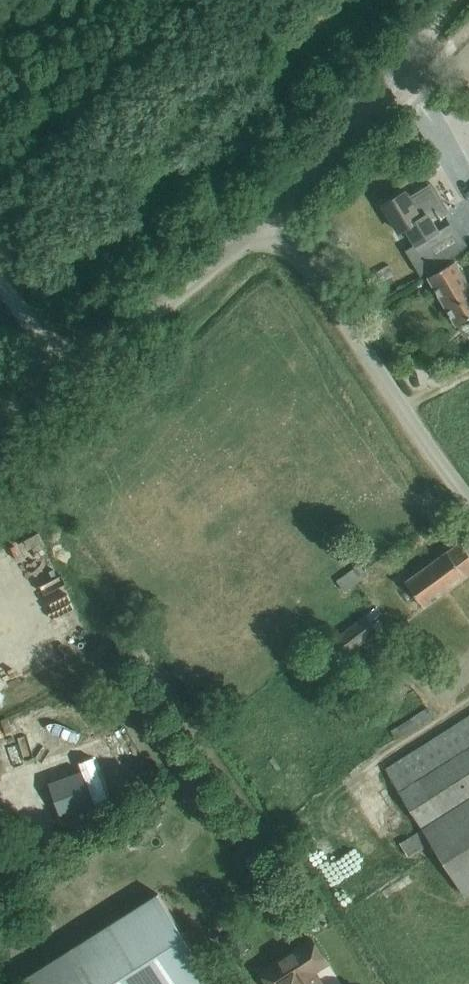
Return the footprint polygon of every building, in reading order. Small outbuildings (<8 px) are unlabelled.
[(436,228),(431,220),(444,212),(430,188),(412,199),(416,205),(414,206),(405,192),(394,199),(393,199),(383,205),(387,213),(388,212),(399,232),(414,223),(422,236),(436,228)] [(456,325),(468,318),(468,284),(456,261),(428,277),(456,325)] [(468,575),(468,554),(461,543),(448,552),(447,552),(406,582),(425,608),(466,577),(468,575)] [(337,581),(345,592),(367,575),(359,564),(337,581)] [(313,659),(324,673),(385,626),(379,619),(373,624),(371,622),(383,614),(377,607),(366,616),(366,615),(335,639),(336,641),(313,659)] [(427,707),(391,732),(397,742),(434,717),(427,707)] [(386,769),(424,829),(401,843),(410,857),(432,843),(465,895),(468,893),(468,716),(386,769)] [(145,779),(128,743),(118,747),(135,784),(145,779)] [(19,794),(46,787),(43,774),(16,781),(19,794)] [(88,775),(57,781),(63,816),(94,810),(88,775)] [(212,978),(158,894),(23,979),(26,983),(203,983),(212,978)] [(314,972),(327,963),(312,940),(261,972),(269,983),(321,983),(314,972)]
